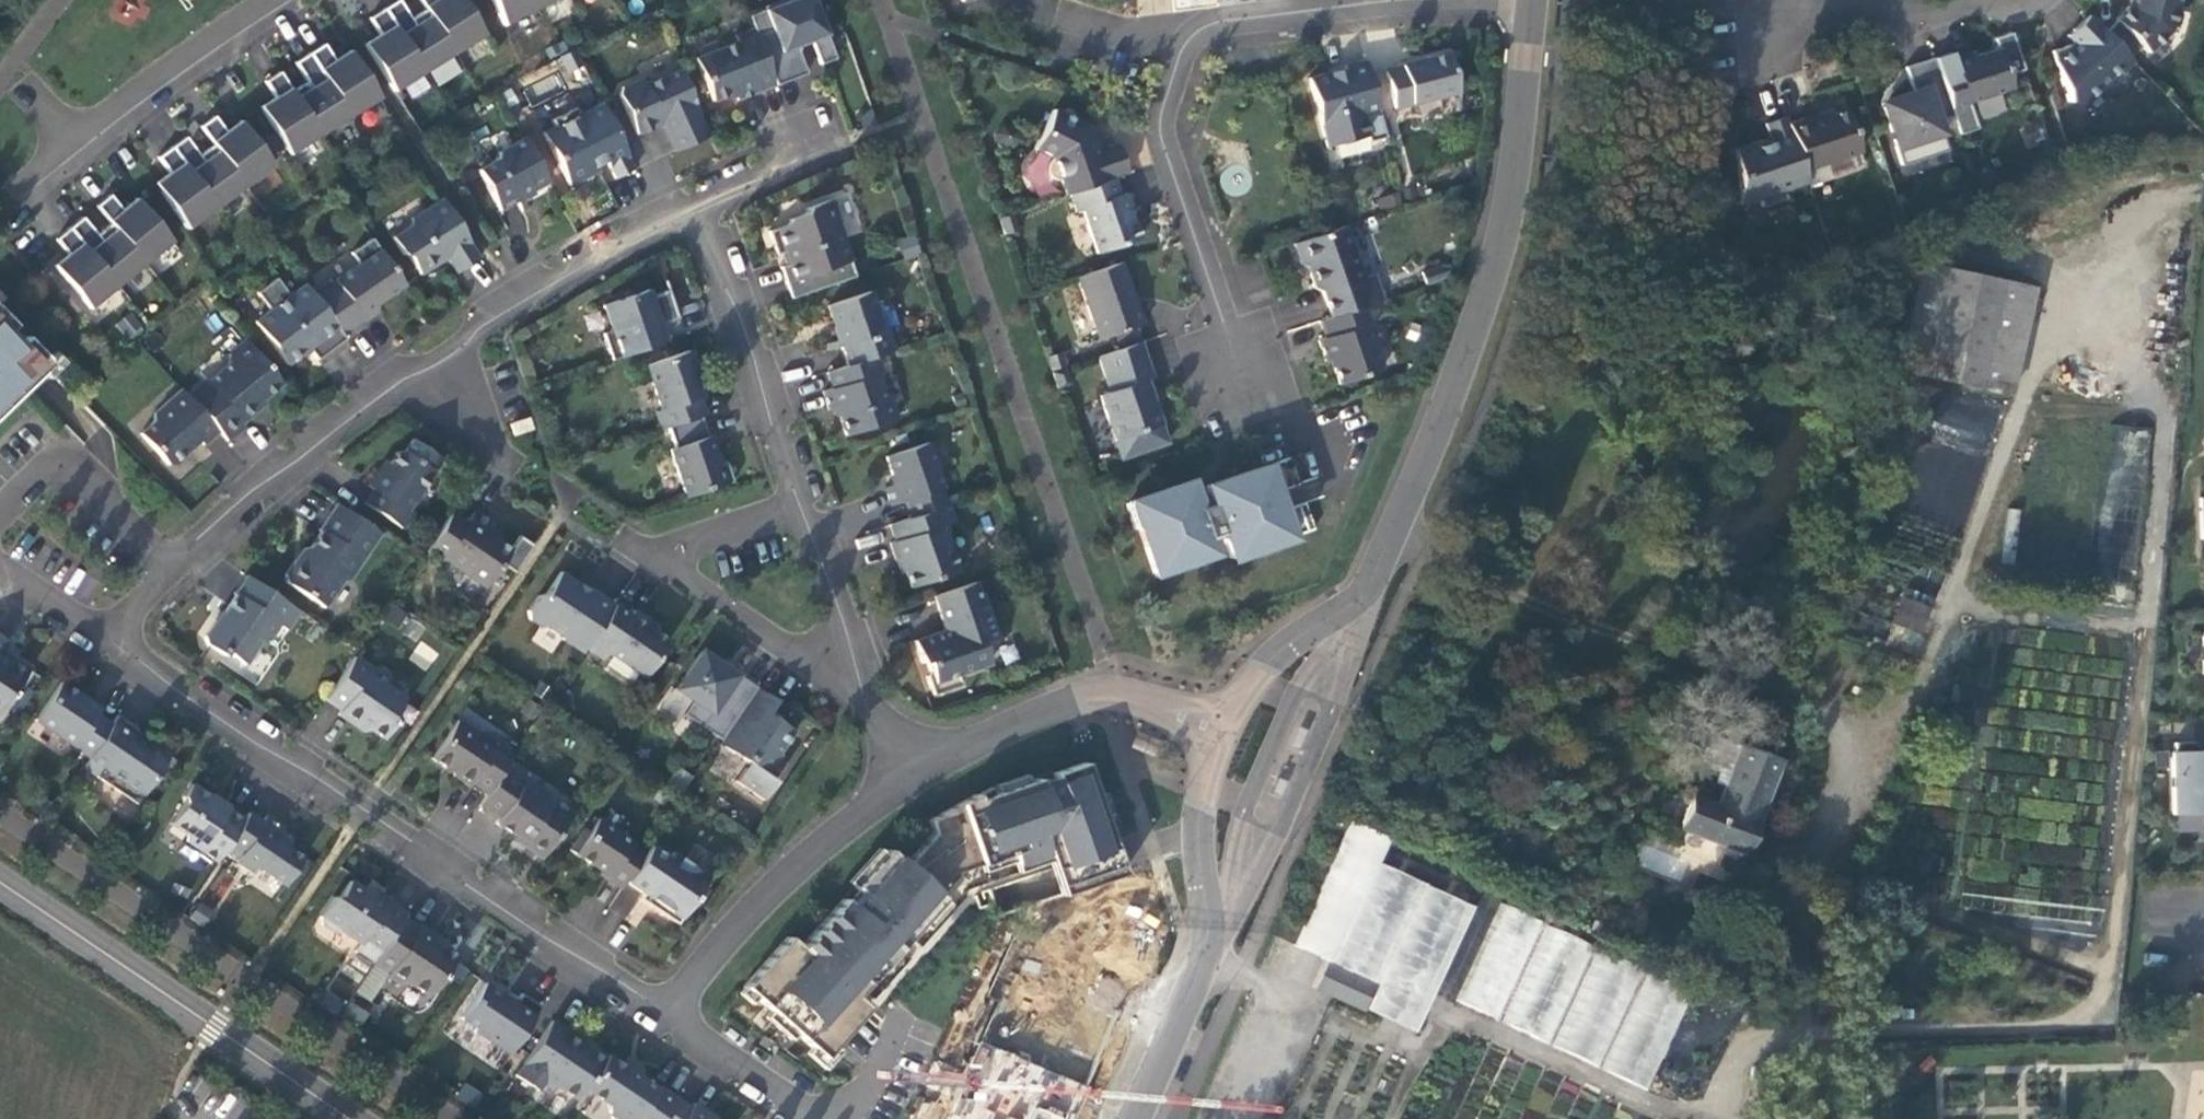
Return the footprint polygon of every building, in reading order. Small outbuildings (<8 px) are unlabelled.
[(424,72),(453,54),(425,10),(410,19),(398,0),(397,0),(384,8),(424,72)] [(453,54),(483,35),(462,0),(440,0),(419,0),(425,10),(453,54)] [(503,25),(536,9),(531,0),(491,0),(503,25)] [(536,9),(554,0),(531,0),(536,9)] [(775,85),(806,73),(797,50),(799,45),(810,41),(820,64),(835,58),(812,0),(789,0),(787,0),(779,0),(762,6),(764,10),(748,16),(753,28),(775,85)] [(2139,44),(2147,53),(2169,31),(2170,28),(2176,25),(2179,13),(2176,7),(2178,0),(2129,0),(2127,7),(2115,19),(2115,21),(2104,32),(2127,56),(2139,44)] [(364,44),(394,92),(424,72),(384,8),(369,18),(381,37),(367,46),(365,43),(364,44)] [(2101,86),(2110,86),(2122,74),(2117,69),(2129,58),(2127,56),(2104,32),(2087,15),(2072,29),(2080,37),(2074,43),(2051,51),(2068,102),(2083,102),(2101,86)] [(737,100),(775,85),(753,28),(734,36),(736,41),(694,58),(702,80),(703,79),(712,101),(734,92),(737,100)] [(2066,36),(2074,43),(2080,37),(2072,29),(2066,36)] [(308,53),(349,117),(379,98),(348,50),(348,51),(350,54),(335,64),(323,44),(308,53)] [(1937,70),(1952,116),(1959,135),(1977,129),(1968,102),(2011,88),(1998,47),(1974,56),(1973,51),(1951,58),(1953,65),(1937,70)] [(582,66),(574,49),(559,57),(567,74),(582,66)] [(319,135),(349,117),(308,53),(294,62),(306,82),(291,92),(319,135)] [(1448,53),(1384,70),(1394,108),(1458,91),(1448,53)] [(1937,121),(1952,116),(1937,70),(1933,57),(1904,67),(1913,93),(1881,104),(1902,165),(1946,151),(1937,121)] [(1385,137),(1365,60),(1343,66),(1346,73),(1331,77),(1329,72),(1308,77),(1326,146),(1367,135),(1368,141),(1385,137)] [(678,150),(709,135),(679,69),(645,86),(641,78),(621,87),(618,94),(636,134),(661,122),(665,121),(678,150)] [(259,107),(289,155),(319,135),(291,92),(279,71),(264,81),(276,100),(262,109),(260,106),(259,107)] [(615,178),(634,168),(602,104),(579,116),(575,108),(551,119),(554,126),(542,132),(569,185),(599,170),(597,165),(607,160),(615,178)] [(1115,177),(1126,173),(1116,143),(1095,149),(1088,126),(1053,110),(1034,149),(1051,158),(1050,158),(1049,159),(1048,160),(1046,162),(1046,163),(1045,164),(1044,166),(1044,167),(1044,169),(1044,171),(1045,172),(1045,174),(1046,175),(1047,176),(1049,178),(1050,178),(1051,179),(1053,180),(1055,180),(1056,180),(1058,180),(1059,179),(1065,195),(1069,193),(1115,177)] [(1787,123),(1802,170),(1860,150),(1846,110),(1831,115),(1806,123),(1805,118),(1787,123)] [(213,145),(244,187),(273,166),(239,121),(238,122),(241,124),(227,135),(213,116),(199,126),(213,145)] [(1802,170),(1787,123),(1785,117),(1765,123),(1771,142),(1761,146),(1759,141),(1735,149),(1739,205),(1758,198),(1761,207),(1786,199),(1783,190),(1807,182),(1802,170)] [(1016,130),(1009,125),(1000,126),(994,133),(995,142),(1003,147),(1012,147),(1017,140),(1016,130)] [(171,146),(216,208),(244,187),(213,145),(199,155),(185,137),(171,146)] [(515,200),(547,182),(523,138),(497,153),(495,161),(477,170),(500,211),(517,202),(515,200)] [(154,183),(187,228),(216,208),(171,146),(157,157),(171,176),(157,186),(155,183),(154,183)] [(1121,195),(1115,177),(1069,193),(1075,212),(1082,210),(1096,253),(1140,239),(1131,213),(1133,212),(1127,193),(1121,195)] [(110,224),(144,264),(171,241),(135,198),(134,199),(137,202),(124,212),(109,195),(96,206),(110,224)] [(457,273),(480,258),(442,198),(411,218),(409,225),(391,236),(402,255),(408,256),(420,274),(437,263),(439,256),(444,252),(457,273)] [(784,277),(791,298),(855,276),(838,223),(842,221),(834,198),(806,208),(802,214),(788,219),(785,225),(768,230),(776,254),(784,251),(788,263),(781,266),(784,277)] [(69,228),(117,286),(144,264),(110,224),(97,235),(82,217),(69,228)] [(1322,291),(1330,317),(1364,306),(1382,300),(1373,274),(1363,277),(1345,225),(1293,243),(1301,264),(1307,267),(1314,288),(1322,291)] [(54,265),(89,309),(117,286),(69,228),(55,239),(70,257),(57,267),(54,265)] [(358,264),(312,294),(342,334),(377,310),(374,306),(404,285),(371,238),(350,253),(358,264)] [(1142,324),(1121,262),(1077,277),(1098,339),(1113,334),(1134,326),(1142,324)] [(2034,288),(1920,263),(1896,370),(2010,395),(2034,288)] [(1425,285),(1442,279),(1437,267),(1420,272),(1425,285)] [(317,359),(345,338),(342,334),(312,294),(304,284),(289,295),(275,278),(256,292),(269,309),(254,321),(287,365),(309,348),(317,359)] [(612,359),(658,343),(653,327),(660,324),(678,318),(673,303),(668,289),(650,295),(648,289),(603,305),(611,330),(603,333),(612,359)] [(876,355),(895,349),(887,328),(882,330),(869,291),(828,305),(836,328),(824,332),(826,340),(829,349),(842,345),(849,365),(876,355)] [(1330,317),(1319,321),(1325,337),(1318,340),(1325,362),(1330,360),(1339,384),(1382,369),(1366,325),(1370,324),(1364,306),(1330,317)] [(50,363),(24,336),(18,342),(7,330),(13,324),(0,311),(0,412),(50,363)] [(116,322),(126,340),(143,330),(133,312),(116,322)] [(653,327),(658,343),(666,341),(660,324),(653,327)] [(1118,349),(1140,342),(1134,326),(1113,334),(1118,349)] [(228,364),(188,396),(218,431),(227,441),(244,427),(241,423),(259,409),(255,404),(281,383),(246,340),(229,355),(228,364)] [(1152,379),(1140,342),(1118,349),(1099,356),(1111,391),(1100,395),(1122,458),(1168,442),(1147,380),(1152,379)] [(668,427),(701,416),(701,415),(706,414),(699,397),(702,396),(696,378),(692,367),(695,367),(689,350),(647,365),(661,409),(655,411),(662,429),(668,427)] [(876,355),(849,365),(827,372),(832,387),(823,391),(826,400),(829,409),(837,407),(846,434),(897,417),(890,396),(884,393),(878,374),(881,372),(876,355)] [(203,445),(218,431),(188,396),(181,389),(154,413),(154,421),(139,434),(167,465),(175,466),(185,456),(186,449),(198,438),(203,445)] [(1945,393),(1929,438),(1983,458),(1999,413),(1945,393)] [(670,449),(686,497),(733,481),(726,461),(720,463),(714,446),(710,435),(707,436),(701,415),(701,416),(668,427),(675,447),(670,449)] [(532,429),(527,417),(510,423),(514,435),(532,429)] [(2112,484),(2120,484),(2118,500),(2141,502),(2148,429),(2117,426),(2112,484)] [(903,499),(910,517),(946,505),(941,489),(943,486),(928,442),(886,456),(892,473),(896,484),(885,488),(891,504),(903,499)] [(375,490),(365,503),(402,528),(411,514),(406,511),(433,471),(402,450),(397,452),(382,472),(379,470),(368,485),(375,490)] [(1138,526),(1153,570),(1177,562),(1179,565),(1213,553),(1208,537),(1221,533),(1230,558),(1314,529),(1305,502),(1286,508),(1280,490),(1298,484),(1289,457),(1205,486),(1208,494),(1194,498),(1189,481),(1134,500),(1142,524),(1138,526)] [(380,534),(336,503),(318,530),(320,532),(302,559),(294,561),(285,575),(286,582),(323,607),(341,581),(349,579),(380,534)] [(955,521),(949,504),(946,505),(910,517),(890,524),(896,540),(890,542),(893,548),(897,561),(902,559),(911,586),(958,570),(942,525),(955,521)] [(466,523),(451,513),(425,550),(441,562),(443,559),(484,587),(510,549),(496,541),(498,538),(487,530),(493,523),(475,511),(466,523)] [(585,648),(614,605),(589,588),(586,592),(577,586),(577,583),(559,572),(544,594),(537,595),(527,611),(528,618),(541,627),(548,625),(564,635),(561,638),(581,652),(585,648)] [(300,611),(246,575),(233,594),(235,596),(218,621),(215,620),(204,637),(205,644),(222,656),(225,651),(244,665),(259,642),(268,640),(279,625),(287,630),(300,611)] [(986,613),(976,581),(934,595),(947,634),(941,636),(935,633),(915,640),(919,651),(922,662),(927,660),(930,670),(927,676),(933,694),(949,688),(961,684),(958,674),(989,663),(982,643),(997,638),(989,612),(986,613)] [(1892,624),(1917,634),(1931,600),(1905,590),(1892,624)] [(629,616),(614,605),(585,648),(601,659),(606,652),(644,678),(665,645),(664,638),(649,628),(647,620),(633,611),(629,616)] [(0,636),(0,713),(29,669),(15,659),(10,660),(0,654),(8,641),(0,636)] [(426,669),(435,652),(419,643),(410,660),(426,669)] [(996,643),(996,660),(1015,661),(1016,644),(996,643)] [(733,721),(756,687),(722,664),(722,666),(701,652),(676,688),(693,700),(683,714),(721,739),(733,721)] [(354,657),(325,699),(341,710),(337,714),(355,726),(358,722),(383,738),(395,721),(393,714),(403,699),(366,674),(370,668),(354,657)] [(89,756),(111,724),(96,714),(100,708),(60,682),(35,720),(89,756)] [(776,699),(756,687),(733,721),(739,725),(724,747),(768,776),(781,757),(780,751),(793,731),(767,713),(776,699)] [(137,728),(117,715),(111,724),(89,756),(88,758),(101,767),(95,776),(136,804),(170,753),(146,738),(143,742),(132,735),(137,728)] [(471,784),(486,794),(506,765),(513,754),(497,743),(494,746),(457,721),(431,759),(454,774),(452,777),(469,788),(471,784)] [(719,743),(724,747),(739,725),(733,721),(721,739),(719,743)] [(1724,786),(1739,746),(1708,734),(1697,763),(1717,771),(1712,781),(1724,786)] [(2172,742),(2171,814),(2203,813),(2203,824),(2203,758),(2203,759),(2195,759),(2194,751),(2194,742),(2172,742)] [(1744,854),(1780,762),(1739,746),(1724,786),(1716,806),(1690,795),(1677,828),(1744,854)] [(2194,751),(2195,759),(2203,759),(2203,751),(2194,751)] [(82,767),(95,776),(101,767),(88,758),(82,767)] [(1097,801),(1084,762),(977,799),(975,794),(929,820),(934,833),(905,865),(887,849),(854,887),(858,891),(847,903),(843,899),(800,947),(787,936),(743,986),(770,1011),(765,1016),(790,1039),(795,1033),(823,1057),(867,1007),(857,998),(851,993),(893,945),(897,948),(898,948),(942,899),(933,891),(948,875),(1010,853),(1014,864),(1053,851),(1060,872),(1067,892),(1122,874),(1115,852),(1108,831),(1113,829),(1103,799),(1097,801)] [(486,794),(478,806),(497,819),(494,824),(512,836),(514,833),(525,841),(526,848),(542,859),(568,820),(548,807),(551,803),(549,795),(506,765),(486,794)] [(227,845),(244,820),(227,808),(224,813),(211,804),(209,797),(191,784),(182,797),(183,803),(170,823),(184,832),(186,840),(217,861),(222,852),(227,845)] [(263,821),(249,812),(244,820),(227,845),(240,854),(236,861),(253,872),(257,866),(285,885),(303,857),(285,845),(288,842),(278,834),(284,827),(267,815),(263,821)] [(569,850),(622,886),(625,881),(646,850),(598,818),(588,832),(584,828),(569,850)] [(222,852),(236,861),(240,854),(227,845),(222,852)] [(646,850),(625,881),(642,893),(656,902),(652,908),(676,923),(708,877),(670,852),(666,856),(649,845),(646,850)] [(1053,851),(1014,864),(1017,872),(1048,861),(1060,895),(1067,892),(1060,872),(1053,851)] [(1375,861),(1329,961),(1376,983),(1364,1009),(1414,1032),(1473,907),(1375,861)] [(1091,1089),(1152,945),(1122,874),(1067,892),(1060,895),(1028,906),(988,996),(999,1001),(947,1118),(1079,1118),(1091,1089)] [(403,917),(406,913),(390,902),(392,900),(373,887),(369,893),(350,881),(340,895),(332,897),(319,916),(321,924),(332,931),(339,929),(360,943),(356,949),(374,961),(403,917)] [(656,902),(642,893),(638,899),(652,908),(656,902)] [(1500,904),(1455,1004),(1649,1089),(1693,988),(1500,904)] [(418,927),(403,917),(374,961),(373,962),(388,972),(387,974),(401,984),(408,982),(425,993),(432,992),(456,956),(442,946),(441,939),(420,925),(418,927)] [(897,948),(893,945),(851,993),(857,998),(900,950),(898,948),(897,948)] [(1330,963),(1317,990),(1362,1011),(1375,984),(1330,963)] [(509,1054),(541,1006),(521,993),(514,1003),(484,982),(461,1017),(476,1027),(474,1030),(509,1054)] [(336,1015),(344,1001),(326,990),(318,1004),(336,1015)] [(584,1089),(606,1056),(590,1046),(586,1046),(580,1043),(582,1041),(551,1020),(514,1076),(530,1086),(535,1078),(542,1083),(550,1088),(557,1087),(577,1100),(584,1089)] [(607,1054),(606,1056),(584,1089),(608,1104),(609,1112),(619,1118),(663,1118),(677,1098),(659,1086),(658,1088),(642,1077),(639,1066),(628,1068),(607,1054)] [(535,1078),(530,1086),(537,1090),(542,1083),(535,1078)] [(473,1107),(482,1093),(465,1082),(456,1096),(473,1107)] [(690,1107),(677,1098),(663,1118),(708,1118),(706,1118),(710,1114),(694,1103),(690,1107)]
